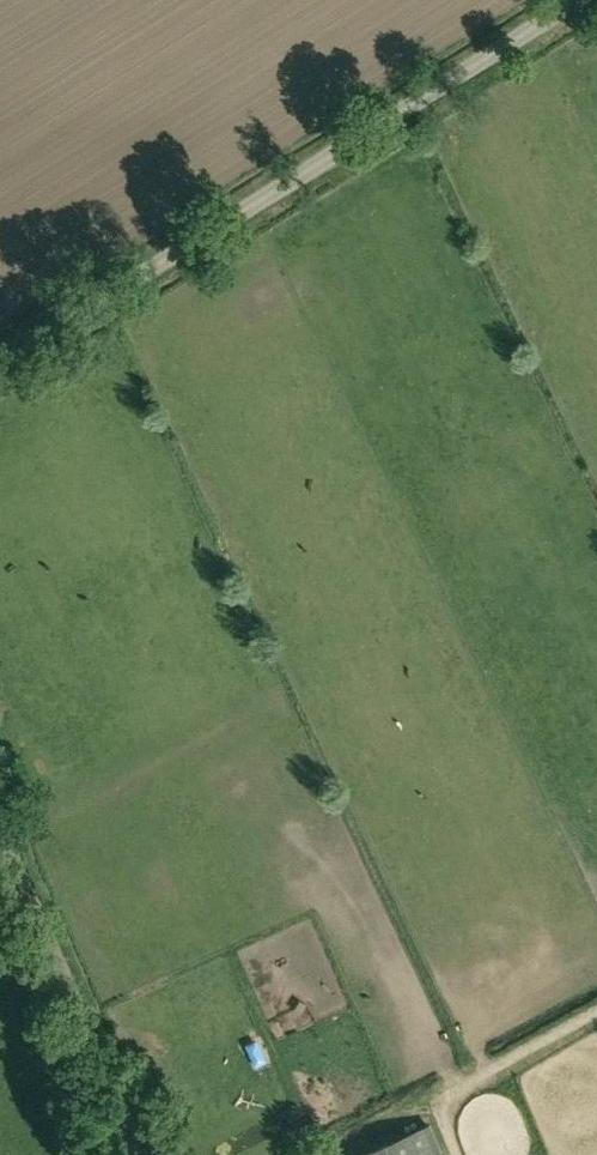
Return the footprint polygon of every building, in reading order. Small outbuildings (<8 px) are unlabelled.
[(430,1124),(359,1154),(444,1154),(430,1124)]
